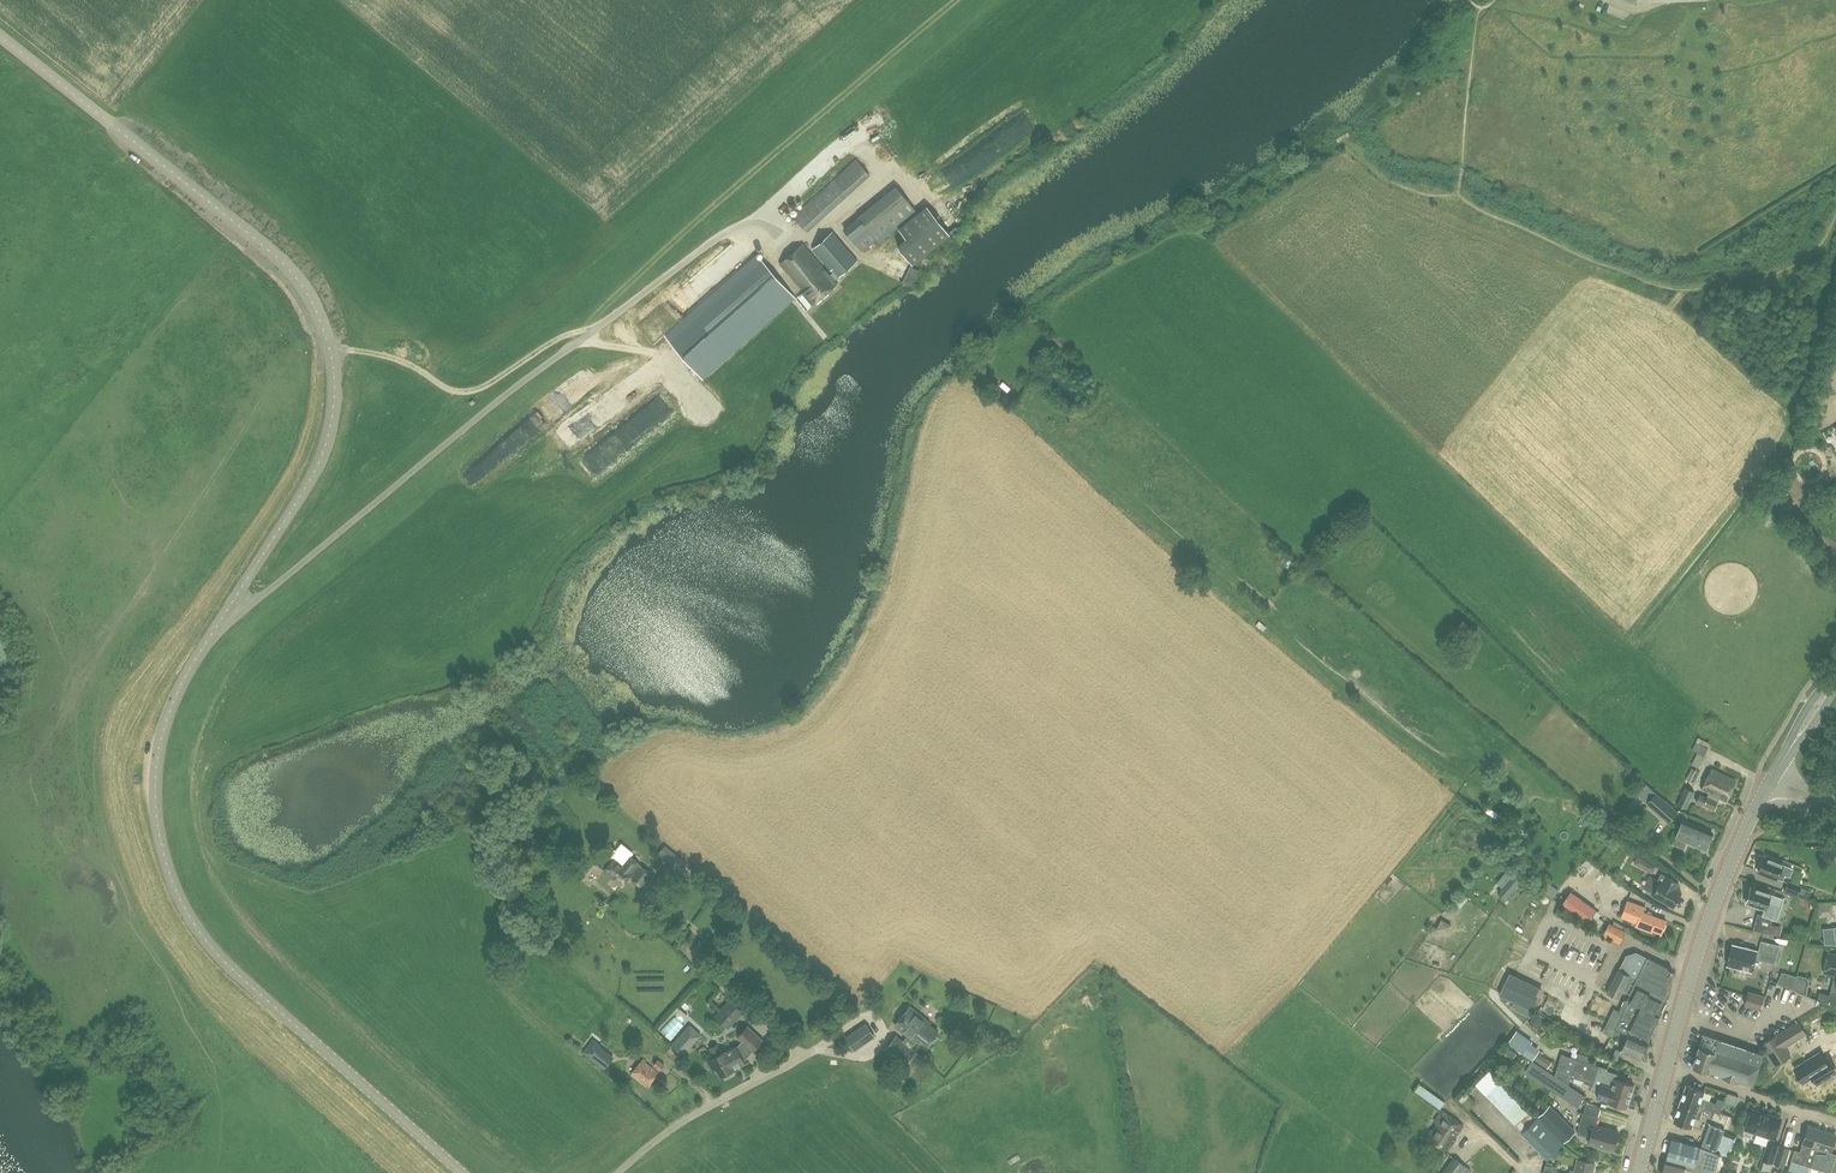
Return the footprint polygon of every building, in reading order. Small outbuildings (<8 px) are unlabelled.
[(1343,145),(1357,139),(1354,133),(1340,139),(1343,145)] [(870,174),(857,160),(794,216),(807,231),(870,174)] [(896,185),(844,228),(863,252),(871,245),(892,249),(895,237),(889,236),(917,212),(896,185)] [(950,234),(927,206),(899,229),(906,239),(897,246),(913,265),(950,234)] [(813,305),(837,284),(834,281),(857,261),(833,232),(812,249),(832,273),(829,275),(803,244),(780,263),(804,291),(802,292),(813,305)] [(666,336),(689,362),(703,379),(795,297),(757,255),(666,336)] [(884,272),(913,286),(920,270),(892,256),(884,272)] [(1692,750),(1697,752),(1692,764),(1698,768),(1710,743),(1698,737),(1692,750)] [(1697,779),(1700,768),(1694,767),(1691,778),(1697,779)] [(1709,793),(1707,796),(1700,793),(1696,802),(1714,810),(1720,798),(1726,801),(1736,780),(1712,768),(1702,789),(1709,793)] [(1695,791),(1685,787),(1677,803),(1686,809),(1695,791)] [(1645,802),(1668,823),(1678,812),(1655,791),(1645,802)] [(1712,832),(1682,820),(1672,843),(1684,848),(1687,841),(1706,849),(1712,832)] [(640,863),(630,855),(634,851),(622,841),(616,849),(612,846),(606,853),(611,857),(612,855),(615,858),(604,870),(621,885),(629,875),(640,885),(650,874),(639,864),(640,863)] [(676,854),(664,869),(671,874),(679,865),(678,864),(682,859),(676,854)] [(1634,863),(1651,873),(1656,865),(1639,856),(1634,863)] [(1776,878),(1776,877),(1783,879),(1785,873),(1789,875),(1792,868),(1782,864),(1783,863),(1765,856),(1762,863),(1760,864),(1758,868),(1759,870),(1759,871),(1776,878)] [(1674,906),(1682,892),(1676,889),(1680,882),(1662,872),(1650,893),(1674,906)] [(1498,893),(1505,899),(1521,879),(1514,873),(1498,893)] [(1784,890),(1798,895),(1803,885),(1788,880),(1784,890)] [(1770,893),(1752,886),(1749,894),(1748,895),(1746,899),(1747,901),(1747,902),(1765,908),(1767,902),(1781,907),(1784,898),(1770,894),(1770,893)] [(1564,903),(1571,910),(1580,898),(1572,892),(1564,903)] [(1642,911),(1644,907),(1627,901),(1621,916),(1637,922),(1636,926),(1648,930),(1649,928),(1661,933),(1666,920),(1642,911)] [(1781,907),(1767,902),(1765,910),(1764,909),(1762,915),(1776,920),(1781,907)] [(1817,905),(1818,917),(1833,915),(1832,903),(1817,905)] [(1768,934),(1769,928),(1772,918),(1762,915),(1757,913),(1753,930),(1768,934)] [(1446,933),(1451,924),(1441,919),(1437,928),(1446,933)] [(1625,931),(1609,923),(1602,935),(1619,943),(1625,931)] [(1769,934),(1783,937),(1784,934),(1780,933),(1782,927),(1772,925),(1769,934)] [(1835,927),(1823,928),(1824,943),(1835,944),(1835,940),(1835,938),(1834,928),(1835,927)] [(1751,971),(1755,959),(1775,964),(1779,945),(1761,941),(1759,951),(1757,950),(1733,944),(1727,965),(1751,971)] [(1666,1000),(1673,972),(1672,972),(1673,970),(1671,969),(1671,968),(1647,956),(1647,957),(1646,958),(1636,952),(1626,955),(1619,970),(1608,992),(1620,997),(1623,991),(1628,993),(1626,999),(1624,999),(1619,1012),(1622,1013),(1617,1024),(1647,1041),(1647,1040),(1648,1040),(1651,1034),(1666,1000)] [(1824,972),(1835,974),(1835,954),(1828,953),(1824,972)] [(1777,982),(1792,989),(1796,976),(1782,971),(1777,982)] [(1533,1008),(1542,989),(1509,973),(1500,992),(1525,1005),(1533,1008)] [(1806,975),(1797,973),(1793,989),(1806,994),(1809,980),(1806,975)] [(1744,1004),(1759,1008),(1763,996),(1748,992),(1744,1004)] [(1819,992),(1817,1000),(1825,1003),(1825,1002),(1835,1006),(1835,995),(1819,992)] [(743,1011),(729,999),(714,1016),(728,1028),(743,1011)] [(1534,1009),(1533,1008),(1525,1005),(1521,1011),(1531,1016),(1534,1009)] [(923,1017),(910,1006),(895,1025),(908,1035),(903,1042),(910,1048),(917,1039),(927,1047),(938,1032),(928,1024),(930,1022),(929,1022),(928,1024),(922,1019),(923,1017)] [(1537,1011),(1532,1018),(1540,1023),(1545,1016),(1537,1011)] [(1778,1034),(1762,1044),(1775,1066),(1790,1056),(1785,1047),(1807,1034),(1798,1020),(1777,1033),(1778,1034)] [(1647,1041),(1617,1024),(1612,1036),(1625,1042),(1621,1051),(1640,1059),(1647,1042),(1647,1041)] [(732,1070),(735,1069),(734,1068),(745,1062),(744,1060),(753,1051),(763,1040),(747,1025),(737,1036),(742,1041),(737,1047),(726,1052),(726,1051),(722,1053),(717,1044),(710,1047),(715,1057),(710,1059),(715,1068),(717,1067),(721,1076),(724,1074),(726,1078),(734,1074),(732,1070)] [(1518,1029),(1508,1042),(1523,1053),(1533,1041),(1518,1029)] [(854,1032),(846,1038),(856,1050),(863,1045),(854,1032)] [(1748,1050),(1733,1045),(1733,1044),(1719,1039),(1719,1038),(1703,1033),(1692,1066),(1708,1071),(1709,1070),(1722,1075),(1738,1081),(1738,1080),(1753,1085),(1761,1060),(1763,1053),(1748,1048),(1748,1050)] [(683,1055),(691,1045),(681,1036),(672,1046),(683,1055)] [(613,1059),(598,1047),(600,1045),(593,1040),(583,1053),(604,1070),(613,1059)] [(1507,1045),(1503,1050),(1513,1057),(1517,1052),(1507,1045)] [(1538,1052),(1533,1059),(1547,1068),(1552,1061),(1538,1052)] [(1799,1065),(1808,1081),(1818,1074),(1823,1081),(1835,1073),(1835,1067),(1830,1056),(1825,1060),(1820,1052),(1799,1065)] [(1570,1075),(1575,1059),(1562,1054),(1557,1070),(1570,1075)] [(1483,1058),(1475,1066),(1481,1072),(1489,1064),(1483,1058)] [(657,1059),(653,1065),(659,1070),(664,1065),(657,1059)] [(1594,1084),(1599,1066),(1575,1059),(1570,1075),(1585,1080),(1584,1082),(1593,1085),(1592,1088),(1599,1091),(1597,1097),(1607,1101),(1626,1107),(1630,1095),(1594,1084)] [(647,1087),(658,1073),(642,1061),(631,1075),(647,1087)] [(1579,1104),(1584,1096),(1532,1061),(1525,1071),(1567,1099),(1569,1097),(1579,1104)] [(1767,1069),(1766,1066),(1761,1065),(1759,1072),(1766,1074),(1767,1069)] [(1594,1084),(1630,1095),(1634,1084),(1615,1079),(1617,1074),(1607,1071),(1607,1069),(1599,1066),(1594,1084)] [(1414,1090),(1440,1109),(1445,1101),(1423,1085),(1420,1083),(1414,1090)] [(1687,1084),(1680,1103),(1691,1106),(1692,1102),(1703,1106),(1720,1112),(1724,1099),(1718,1097),(1716,1103),(1701,1097),(1704,1090),(1687,1084)] [(1691,1106),(1680,1103),(1674,1120),(1691,1126),(1695,1116),(1699,1117),(1703,1106),(1692,1102),(1691,1106)] [(1539,1116),(1564,1142),(1573,1134),(1574,1129),(1551,1104),(1539,1116)] [(1589,1143),(1605,1147),(1604,1149),(1611,1151),(1611,1150),(1613,1150),(1619,1131),(1596,1125),(1600,1109),(1586,1105),(1578,1133),(1591,1137),(1589,1143)] [(1796,1105),(1794,1110),(1805,1114),(1807,1109),(1796,1105)] [(1781,1118),(1751,1108),(1744,1127),(1747,1128),(1748,1132),(1754,1134),(1757,1132),(1770,1137),(1769,1141),(1768,1141),(1762,1159),(1772,1163),(1779,1145),(1772,1143),(1781,1118)] [(1432,1129),(1426,1138),(1446,1152),(1456,1138),(1454,1137),(1463,1125),(1442,1110),(1435,1121),(1438,1123),(1434,1130),(1432,1129)] [(1539,1116),(1522,1130),(1522,1131),(1547,1157),(1564,1142),(1539,1116)] [(1777,1142),(1785,1143),(1789,1121),(1781,1119),(1777,1142)] [(1717,1151),(1724,1131),(1725,1129),(1709,1123),(1701,1145),(1717,1151)] [(1795,1150),(1791,1161),(1800,1163),(1802,1160),(1812,1163),(1822,1130),(1808,1126),(1803,1143),(1800,1152),(1795,1150)] [(1822,1130),(1812,1163),(1810,1167),(1829,1172),(1830,1172),(1835,1157),(1835,1154),(1831,1152),(1835,1136),(1835,1135),(1822,1130)] [(1724,1131),(1717,1151),(1720,1152),(1728,1155),(1736,1136),(1724,1131)] [(1720,1153),(1701,1146),(1672,1138),(1662,1172),(1682,1172),(1684,1167),(1688,1168),(1689,1166),(1694,1167),(1694,1169),(1709,1172),(1714,1172),(1720,1153)] [(1789,1148),(1779,1145),(1774,1163),(1783,1166),(1789,1148)] [(1472,1169),(1454,1156),(1442,1172),(1469,1172),(1472,1169)] [(1727,1158),(1719,1156),(1716,1168),(1724,1170),(1727,1158)] [(1595,1162),(1578,1158),(1575,1169),(1570,1168),(1569,1172),(1592,1172),(1595,1162)] [(1562,1171),(1562,1172),(1556,1171),(1557,1167),(1545,1165),(1543,1172),(1568,1172),(1562,1171)]
